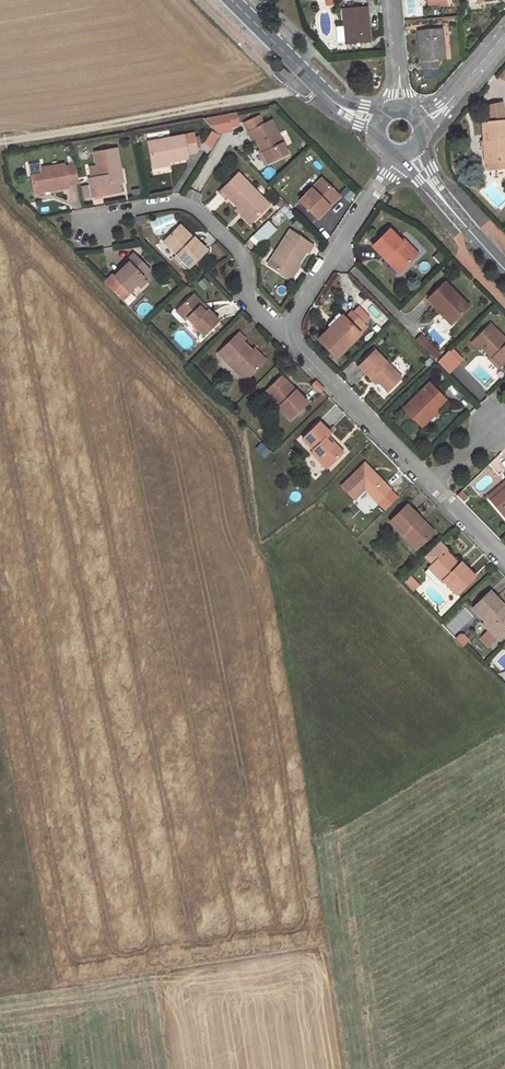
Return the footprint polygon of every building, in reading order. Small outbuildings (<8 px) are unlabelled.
[(370,43),(367,7),(342,9),(346,45),(370,43)] [(442,29),(418,31),(422,70),(439,68),(438,61),(444,60),(442,29)] [(284,68),(279,72),(285,79),(289,74),(284,68)] [(504,121),(502,106),(487,110),(488,123),(504,121)] [(230,126),(238,125),(236,111),(205,117),(210,145),(218,144),(216,133),(231,130),(230,126)] [(254,138),(260,150),(266,164),(287,154),(271,120),(263,124),(259,116),(243,123),(251,140),(254,138)] [(488,123),(482,123),(483,141),(480,141),(480,149),(485,148),(485,149),(484,149),(485,161),(486,161),(486,170),(504,168),(504,121),(488,123)] [(192,133),(146,141),(151,167),(170,163),(170,160),(185,157),(185,152),(195,150),(192,133)] [(93,151),(97,175),(88,177),(91,196),(119,191),(117,182),(114,168),(119,167),(115,147),(93,151)] [(266,164),(260,150),(256,151),(263,165),(266,164)] [(32,193),(68,187),(67,184),(77,182),(74,164),(63,166),(63,164),(39,168),(39,173),(29,175),(32,193)] [(227,197),(237,207),(251,221),(267,205),(237,174),(218,192),(224,199),(227,197)] [(299,200),(316,218),(337,196),(320,179),(299,200)] [(81,186),(82,199),(90,198),(88,185),(81,186)] [(235,210),(248,224),(251,221),(237,207),(235,210)] [(267,219),(248,238),(257,247),(276,228),(267,219)] [(176,227),(189,240),(191,238),(178,224),(176,227)] [(162,240),(176,255),(173,257),(186,269),(206,249),(193,236),(191,238),(189,240),(176,227),(162,240)] [(390,255),(403,268),(417,254),(403,239),(401,241),(389,229),(373,245),(386,259),(390,255)] [(295,264),(304,251),(307,252),(312,244),(289,230),(267,263),(288,277),(295,264)] [(159,243),(173,257),(176,255),(162,240),(159,243)] [(146,267),(132,253),(118,267),(120,269),(113,276),(111,274),(102,282),(120,299),(128,291),(127,290),(135,283),(140,277),(142,276),(140,274),(146,267)] [(386,259),(399,272),(403,268),(390,255),(386,259)] [(290,278),(298,266),(295,264),(288,277),(290,278)] [(140,287),(145,282),(140,277),(135,283),(140,287)] [(469,307),(445,282),(429,298),(453,323),(469,307)] [(185,300),(188,303),(195,297),(192,293),(185,300)] [(186,317),(203,334),(218,320),(207,309),(204,312),(198,306),(201,303),(195,297),(188,303),(185,300),(175,310),(184,319),(186,317)] [(207,309),(201,303),(198,306),(204,312),(207,309)] [(351,311),(320,342),(336,359),(360,335),(355,330),(362,322),(351,311)] [(362,322),(355,330),(360,335),(367,327),(362,322)] [(490,324),(471,342),(478,350),(481,347),(489,356),(501,368),(504,363),(504,339),(490,324)] [(217,353),(243,380),(262,362),(241,341),(243,338),(237,332),(217,353)] [(451,346),(437,361),(449,373),(463,359),(451,346)] [(401,378),(374,351),(359,366),(371,378),(372,377),(378,383),(386,392),(401,378)] [(501,368),(489,356),(488,358),(499,370),(501,368)] [(293,387),(281,375),(278,377),(290,390),(293,387)] [(307,402),(293,387),(290,390),(278,377),(264,392),(289,418),(307,402)] [(375,385),(378,383),(372,377),(371,378),(369,380),(375,385)] [(425,418),(433,411),(445,399),(429,383),(403,408),(421,427),(428,420),(425,418)] [(433,411),(425,418),(428,420),(435,413),(433,411)] [(303,438),(329,465),(342,452),(333,443),(331,445),(324,438),(329,433),(319,422),(303,438)] [(363,462),(339,485),(353,499),(363,489),(366,486),(371,492),(368,495),(375,502),(390,489),(363,462)] [(487,496),(490,500),(504,488),(504,481),(487,496)] [(363,489),(368,495),(371,492),(366,486),(363,489)] [(490,500),(504,517),(504,488),(490,500)] [(420,522),(417,520),(419,518),(406,505),(389,521),(402,535),(405,532),(418,546),(432,532),(423,522),(420,522)] [(472,574),(460,562),(458,564),(444,551),(446,548),(439,541),(424,556),(432,564),(438,571),(434,575),(441,582),(442,580),(453,592),(472,574)] [(428,568),(434,575),(438,571),(432,564),(428,568)] [(484,621),(481,624),(495,639),(504,628),(504,614),(503,612),(502,613),(498,609),(502,605),(488,591),(471,608),(484,621)] [(458,634),(454,638),(464,647),(467,644),(458,634)]
